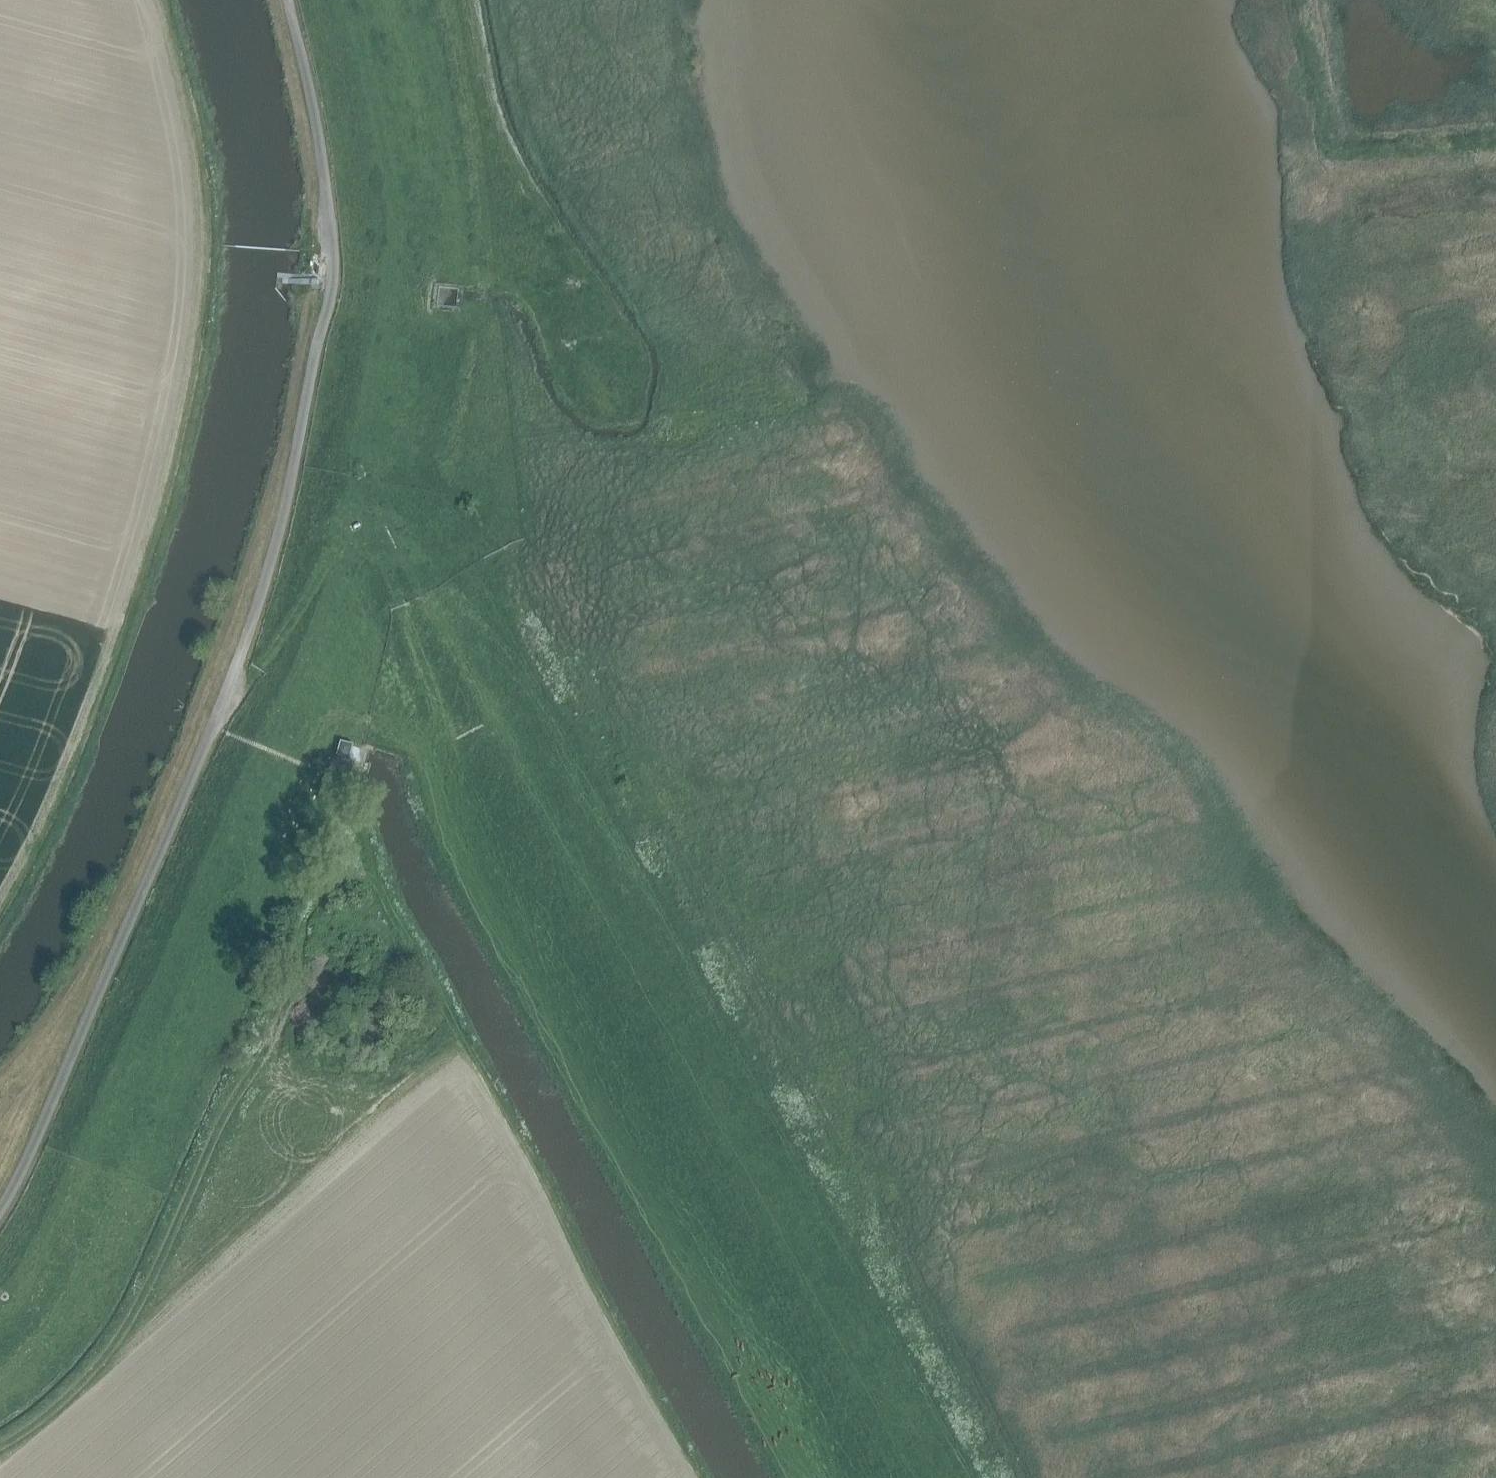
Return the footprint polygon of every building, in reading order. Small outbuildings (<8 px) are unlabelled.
[(354,745),(342,741),(337,756),(350,760),(354,745)]
